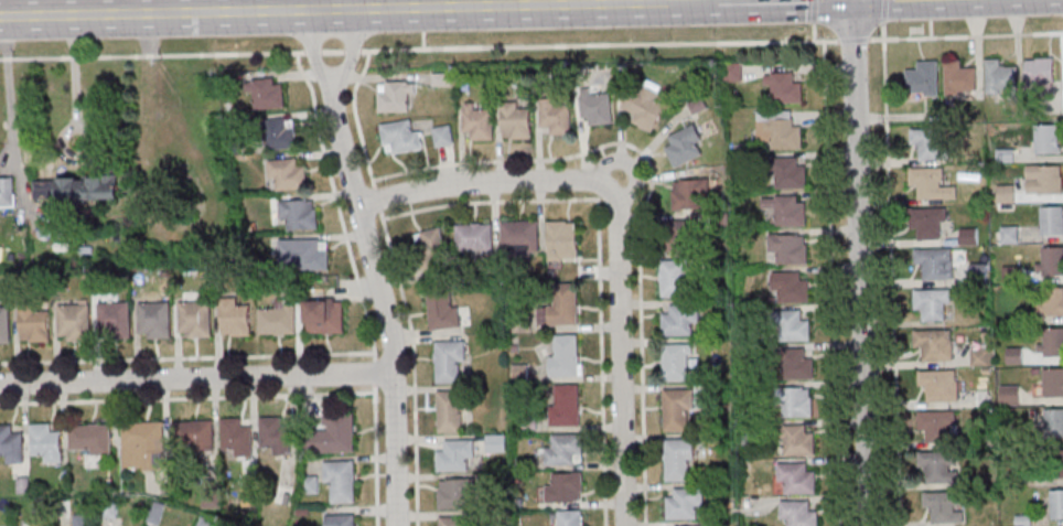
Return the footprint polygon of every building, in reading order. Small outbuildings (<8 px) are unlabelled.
[(1054,58),(1027,58),(1027,87),(1054,87),(1054,58)] [(977,68),(965,68),(964,59),(946,59),(946,94),(977,94),(977,68)] [(987,93),(1018,93),(1018,67),(1004,67),(1004,59),(987,59),(987,93)] [(908,71),(908,95),(939,95),(939,61),(918,61),(918,71),(908,71)] [(724,62),(724,82),(743,82),(743,62),(724,62)] [(771,103),(803,103),(803,82),(796,82),(796,73),(771,73),(771,103)] [(285,110),(285,79),(253,79),(253,110),(285,110)] [(379,112),(415,112),(415,81),(379,81),(379,112)] [(660,93),(634,82),(623,107),(636,113),(632,122),(654,132),(666,104),(657,100),(660,93)] [(583,123),(613,123),(613,94),(583,94),(583,123)] [(550,135),(571,135),(571,99),(539,99),(539,125),(550,125),(550,135)] [(522,101),(501,101),(501,139),(531,139),(531,108),(522,108),(522,101)] [(495,139),(495,110),(483,110),(483,103),(464,103),(464,139),(495,139)] [(771,148),(803,148),(803,126),(793,126),(793,111),(758,111),(758,142),(771,142),(771,148)] [(297,150),(297,120),(268,120),(268,150),(297,150)] [(381,123),(385,154),(424,149),(421,127),(410,129),(409,120),(381,123)] [(451,123),(432,127),(436,148),(455,144),(451,123)] [(670,135),(674,144),(666,148),(675,167),(708,152),(695,124),(670,135)] [(1060,125),(1034,125),(1034,154),(1060,154),(1060,125)] [(921,160),(952,160),(952,148),(943,148),(943,129),(912,129),(912,147),(921,147),(921,160)] [(807,188),(807,164),(799,164),(799,157),(779,157),(779,188),(807,188)] [(307,166),(299,166),(299,160),(270,161),(271,191),(308,190),(307,166)] [(1027,166),(1027,194),(1062,194),(1062,166),(1027,166)] [(909,168),(910,187),(920,187),(920,200),(957,200),(957,186),(945,186),(945,168),(909,168)] [(119,178),(35,179),(35,202),(119,201),(119,178)] [(673,208),(709,208),(709,180),(673,180),(673,208)] [(0,183),(0,208),(15,208),(15,183),(0,183)] [(1014,203),(1014,186),(998,186),(998,203),(1014,203)] [(776,225),(807,225),(807,196),(766,196),(766,210),(776,210),(776,225)] [(281,201),(281,229),(316,229),(315,200),(281,201)] [(1041,207),(1041,236),(1062,236),(1062,207),(1041,207)] [(917,240),(945,240),(945,209),(908,209),(908,229),(917,229),(917,240)] [(666,219),(666,251),(702,251),(702,219),(666,219)] [(547,261),(578,261),(578,221),(547,221),(547,261)] [(503,222),(503,251),(539,251),(539,222),(503,222)] [(457,224),(457,254),(494,254),(494,224),(457,224)] [(1017,242),(1017,227),(1003,227),(1003,242),(1017,242)] [(443,248),(442,229),(423,230),(424,249),(443,248)] [(770,254),(777,254),(777,263),(808,263),(808,234),(770,234),(770,254)] [(329,268),(329,239),(280,239),(280,268),(329,268)] [(1042,275),(1062,275),(1062,247),(1042,247),(1042,275)] [(953,280),(953,249),(919,249),(919,280),(953,280)] [(688,297),(688,260),(661,260),(661,297),(688,297)] [(808,302),(808,272),(773,272),(773,291),(782,291),(782,302),(808,302)] [(578,326),(578,285),(556,285),(556,308),(547,308),(547,326),(578,326)] [(1039,288),(1039,316),(1062,316),(1062,288),(1039,288)] [(922,312),(922,322),(948,322),(948,290),(914,290),(914,312),(922,312)] [(461,327),(460,303),(452,304),(451,291),(428,292),(430,329),(461,327)] [(221,338),(251,337),(250,307),(237,307),(237,299),(219,300),(221,338)] [(345,334),(345,299),(305,299),(305,334),(345,334)] [(259,336),(297,336),(297,300),(275,300),(275,310),(259,310),(259,336)] [(180,339),(211,339),(211,303),(180,303),(180,339)] [(131,304),(100,304),(100,338),(131,338),(131,304)] [(139,340),(170,340),(170,304),(139,304),(139,340)] [(89,305),(59,305),(59,342),(89,342),(89,305)] [(700,325),(700,305),(663,305),(663,335),(695,335),(695,325),(700,325)] [(10,344),(10,308),(0,308),(0,344),(10,344)] [(19,310),(19,342),(50,342),(50,310),(19,310)] [(780,310),(780,340),(811,340),(811,319),(801,319),(801,310),(780,310)] [(1040,328),(1040,357),(1062,357),(1062,328),(1040,328)] [(915,330),(915,350),(923,350),(923,361),(953,361),(953,330),(915,330)] [(580,378),(580,336),(555,336),(556,356),(549,356),(549,378),(580,378)] [(435,383),(459,383),(459,361),(466,361),(466,341),(435,341),(435,383)] [(691,381),(691,343),(664,343),(664,381),(691,381)] [(995,366),(995,343),(972,343),(972,366),(995,366)] [(814,357),(805,357),(805,347),(786,347),(786,379),(814,379),(814,357)] [(1006,365),(1022,365),(1022,348),(1006,348),(1006,365)] [(1044,368),(1044,397),(1062,397),(1062,368),(1044,368)] [(958,402),(958,370),(919,370),(919,392),(927,392),(927,402),(958,402)] [(550,385),(550,427),(580,427),(580,385),(550,385)] [(1019,405),(1019,385),(1000,386),(1001,406),(1019,405)] [(786,416),(813,416),(813,387),(786,387),(786,416)] [(463,390),(438,390),(438,432),(463,432),(463,390)] [(664,390),(664,432),(689,432),(689,412),(695,412),(695,390),(664,390)] [(990,398),(990,391),(978,392),(978,405),(989,405),(988,398),(990,398)] [(1046,437),(1062,437),(1062,409),(1046,409),(1046,437)] [(917,432),(925,432),(925,443),(953,443),(953,411),(917,411),(917,432)] [(323,429),(310,429),(310,452),(354,452),(354,414),(323,414),(323,429)] [(290,418),(261,418),(261,454),(290,454),(290,418)] [(252,427),(242,427),(242,419),(221,419),(222,451),(234,451),(234,458),(253,457),(252,427)] [(174,422),(174,452),(214,452),(214,422),(174,422)] [(122,423),(122,470),(164,470),(164,423),(122,423)] [(62,433),(52,433),(52,425),(32,424),(32,458),(62,459),(62,433)] [(111,453),(111,424),(70,424),(70,453),(111,453)] [(814,455),(814,424),(782,424),(782,455),(814,455)] [(0,426),(0,457),(7,457),(7,465),(24,465),(24,433),(13,433),(13,426),(0,426)] [(581,435),(547,435),(547,466),(581,466),(581,435)] [(693,482),(693,440),(666,440),(666,482),(693,482)] [(474,441),(438,441),(438,472),(474,472),(474,441)] [(1049,450),(1049,477),(1062,477),(1062,450),(1049,450)] [(957,482),(957,452),(919,452),(919,482),(957,482)] [(356,502),(356,460),(324,460),(324,483),(333,483),(333,502),(356,502)] [(814,494),(814,463),(776,463),(776,494),(814,494)] [(584,474),(547,474),(547,503),(584,503),(584,474)] [(302,494),(319,494),(319,475),(302,475),(302,494)] [(438,509),(469,509),(469,497),(475,497),(475,480),(438,480),(438,509)] [(704,508),(704,489),(668,489),(668,520),(698,520),(698,508),(704,508)] [(1062,518),(1062,489),(1050,489),(1050,518),(1062,518)] [(963,523),(963,492),(923,492),(923,512),(932,512),(932,523),(963,523)] [(810,511),(810,501),(780,501),(780,521),(788,521),(788,525),(818,525),(818,511),(810,511)] [(557,511),(557,525),(584,525),(584,511),(557,511)] [(325,514),(325,525),(357,525),(358,514),(325,514)] [(91,516),(76,516),(76,525),(90,525),(91,516)] [(470,517),(439,517),(439,525),(470,525),(470,517)]
